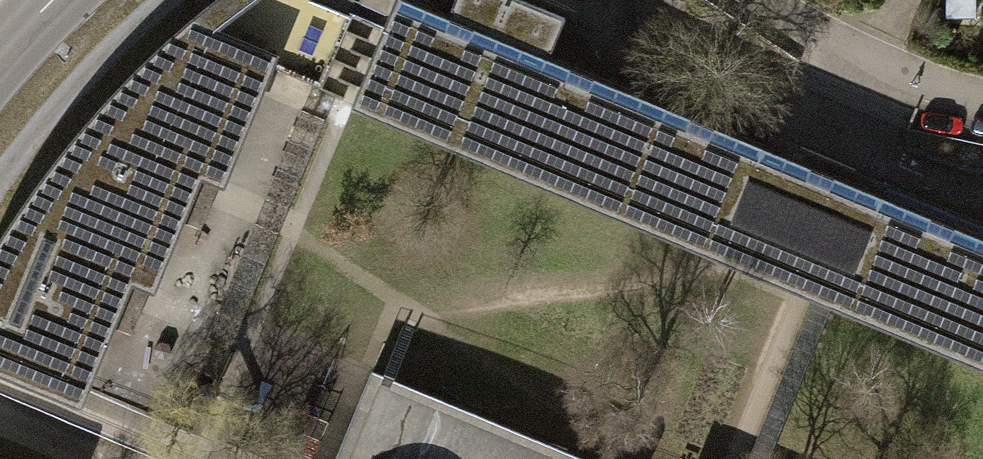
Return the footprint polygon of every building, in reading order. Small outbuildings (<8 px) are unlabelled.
[(320,5),(351,17),(358,0),(323,0),(320,5)] [(722,253),(736,220),(754,228),(770,188),(753,181),(767,148),(768,146),(549,55),(565,18),(522,0),(454,0),(448,14),(414,0),(396,0),(354,101),(722,253)] [(945,13),(970,12),(970,0),(945,0),(945,13)] [(76,405),(109,326),(131,335),(179,220),(200,230),(271,60),(189,27),(155,57),(122,90),(89,127),(56,166),(15,224),(0,247),(0,374),(76,405)] [(754,228),(849,267),(879,194),(816,168),(767,148),(753,181),(770,188),(754,228)] [(879,194),(849,267),(835,299),(982,360),(982,236),(879,194)] [(835,299),(849,267),(754,228),(736,220),(722,253),(807,288),(817,292),(748,458),(768,458),(834,299),(835,299)] [(335,458),(590,458),(388,377),(372,370),(335,458)]
